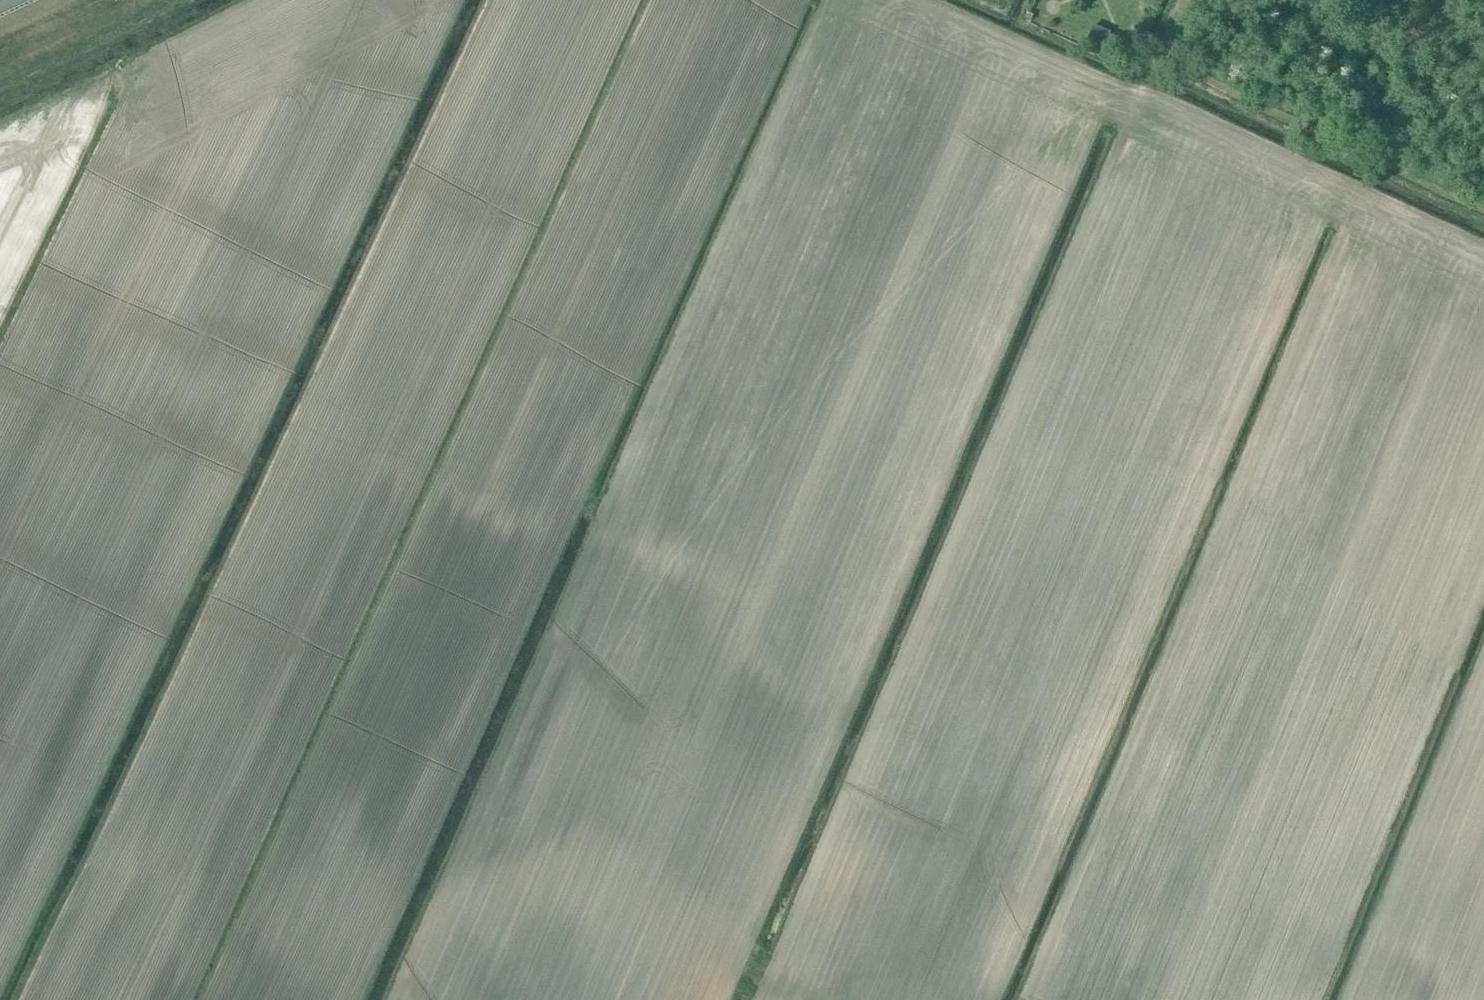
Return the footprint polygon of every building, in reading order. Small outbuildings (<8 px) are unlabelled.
[(1094,24),(1089,39),(1106,46),(1112,30),(1094,24)]
